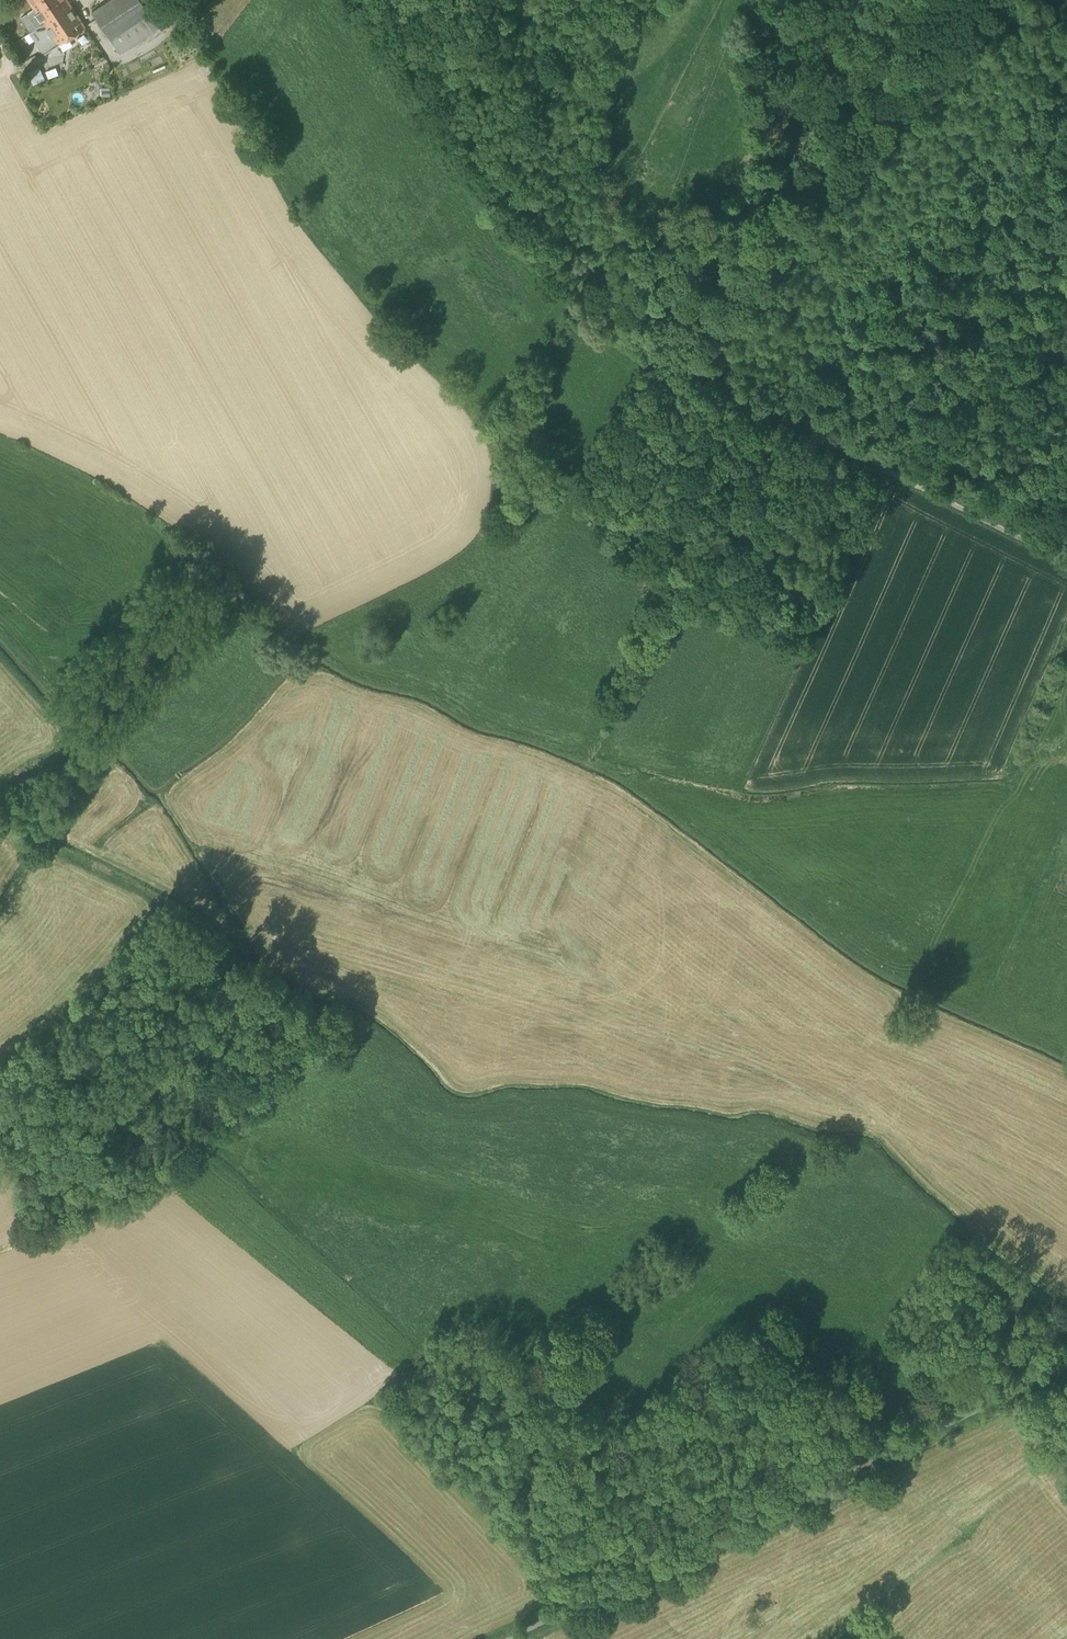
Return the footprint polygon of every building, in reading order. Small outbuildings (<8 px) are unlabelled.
[(36,12),(54,0),(29,0),(34,9),(36,12)] [(36,12),(58,45),(59,44),(68,38),(85,27),(68,2),(60,8),(55,0),(54,0),(36,12)] [(60,8),(68,2),(67,0),(55,0),(60,8)] [(141,0),(109,0),(92,12),(120,54),(159,27),(141,0)] [(45,53),(58,45),(36,12),(34,9),(21,18),(31,32),(36,40),(45,53)] [(36,40),(31,32),(24,36),(29,44),(36,40)] [(68,38),(59,44),(64,52),(73,45),(68,38)] [(45,80),(39,67),(27,73),(33,85),(45,80)] [(56,67),(45,71),(48,79),(59,75),(56,67)] [(110,87),(101,88),(101,97),(110,96),(110,87)]
